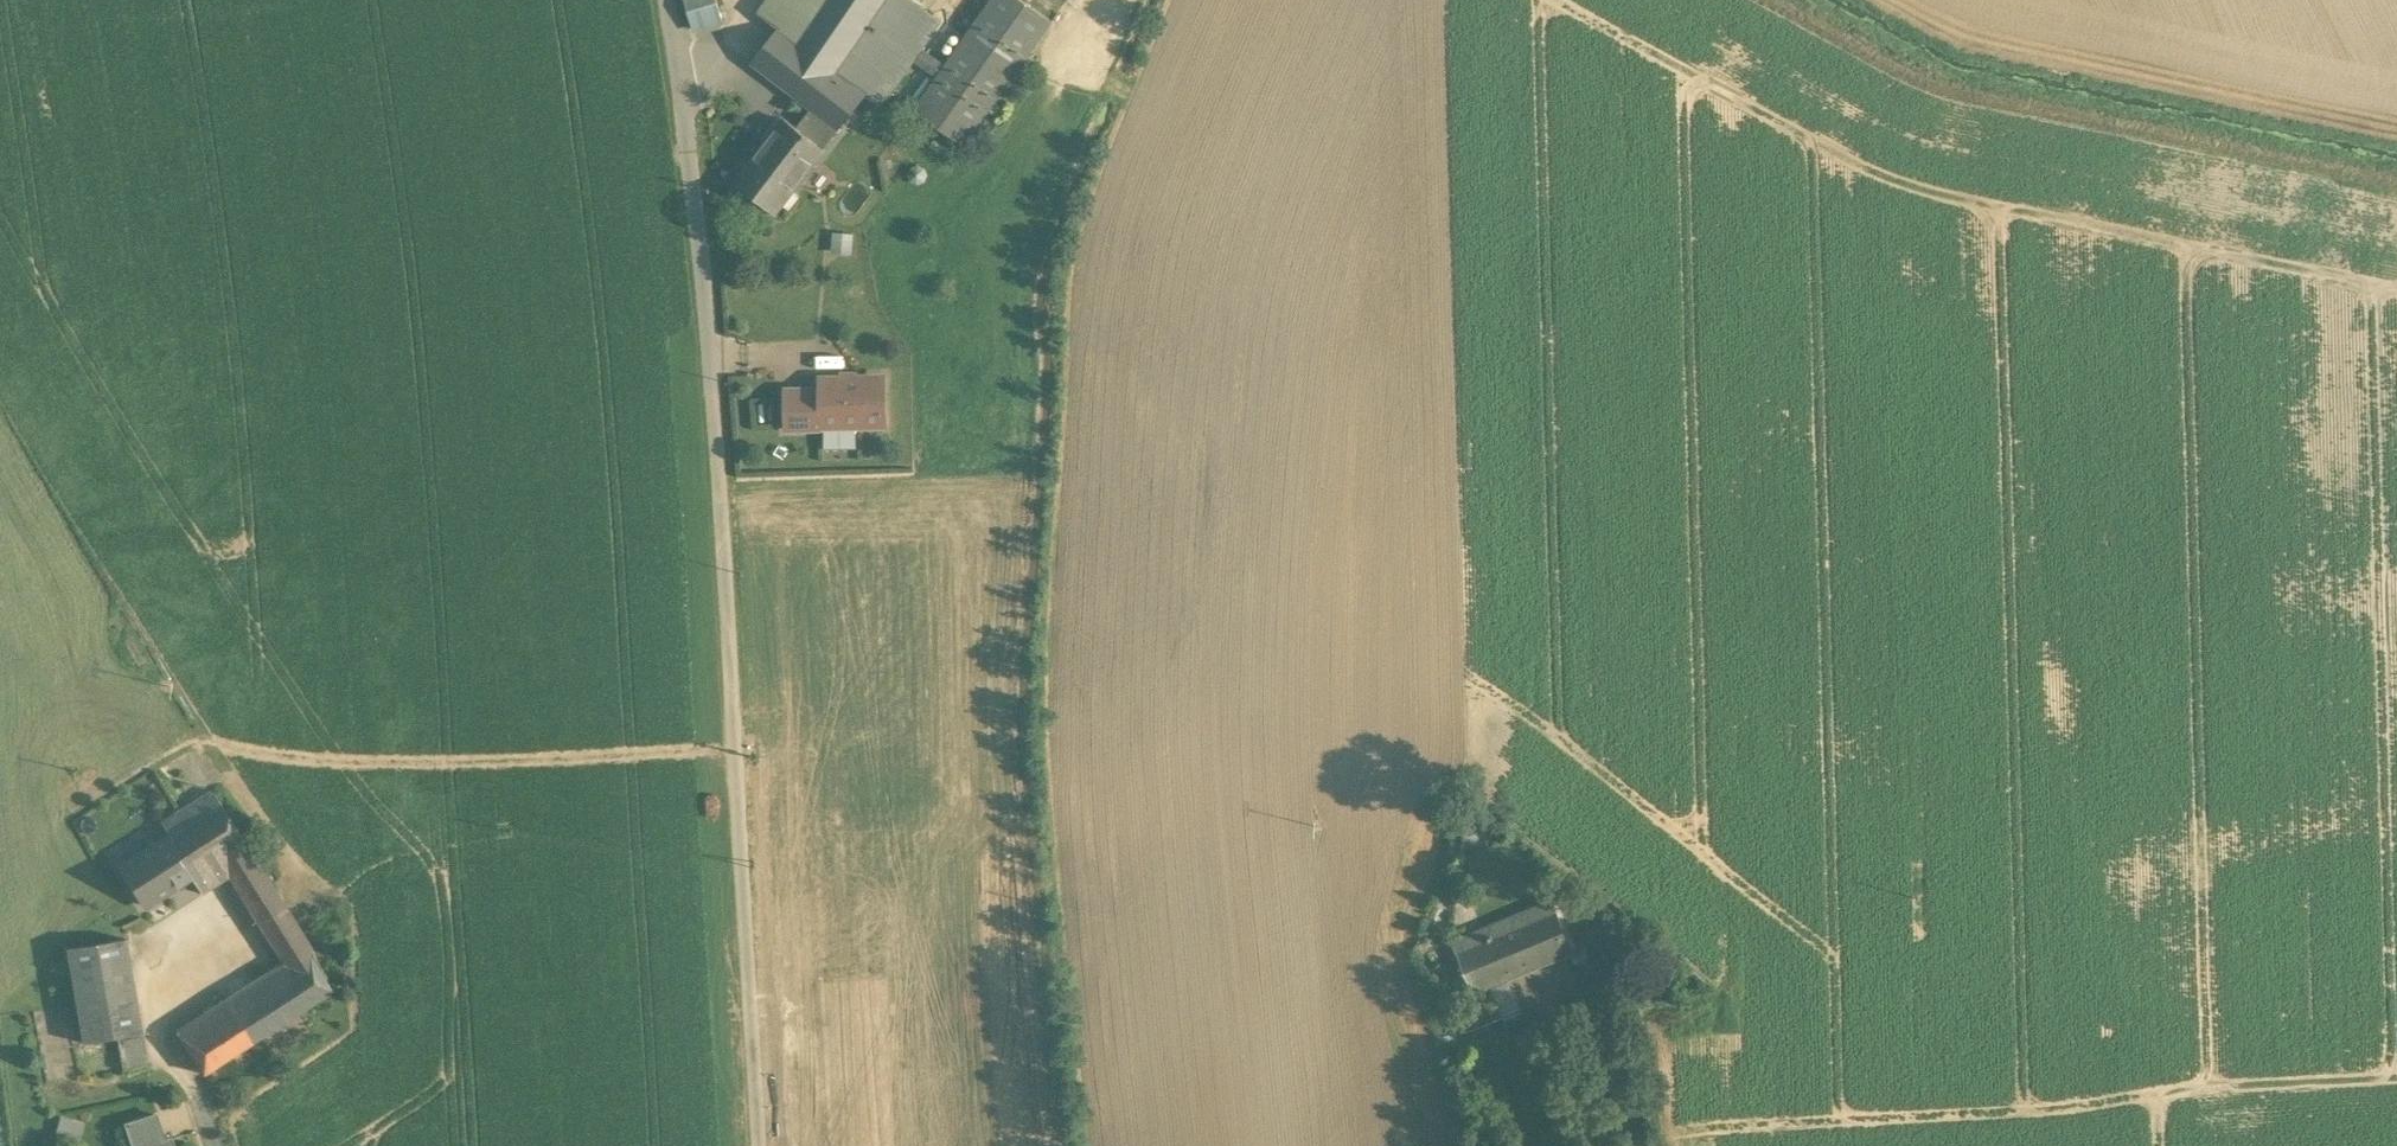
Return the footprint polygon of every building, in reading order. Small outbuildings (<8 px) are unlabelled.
[(692,42),(726,35),(718,0),(683,0),(692,42)] [(903,0),(770,0),(757,19),(771,29),(744,67),(793,103),(776,126),(728,193),(773,225),(864,99),(885,114),(916,72),(933,84),(909,117),(961,154),(1052,29),(1012,0),(993,0),(944,67),(920,50),(938,25),(903,0)] [(885,379),(773,386),(776,441),(889,434),(885,379)] [(131,814),(159,860),(113,889),(142,943),(231,888),(289,970),(183,1037),(212,1083),(370,985),(326,914),(304,927),(232,815),(219,795),(172,822),(156,798),(131,814)] [(1510,929),(1453,952),(1471,993),(1574,950),(1552,904),(1512,921),(1510,929)] [(155,1070),(132,950),(71,962),(94,1082),(155,1070)]
